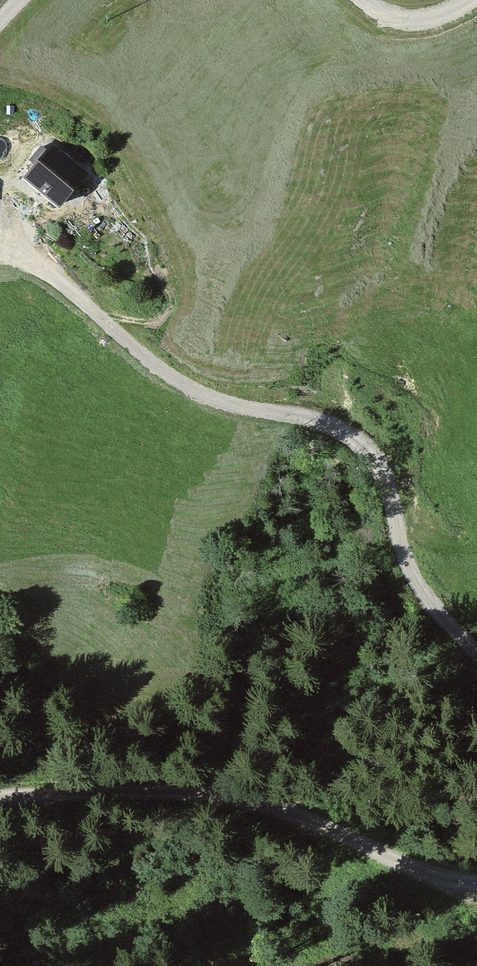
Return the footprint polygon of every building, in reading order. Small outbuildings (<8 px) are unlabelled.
[(44,145),(25,182),(72,206),(91,168),(44,145)]
